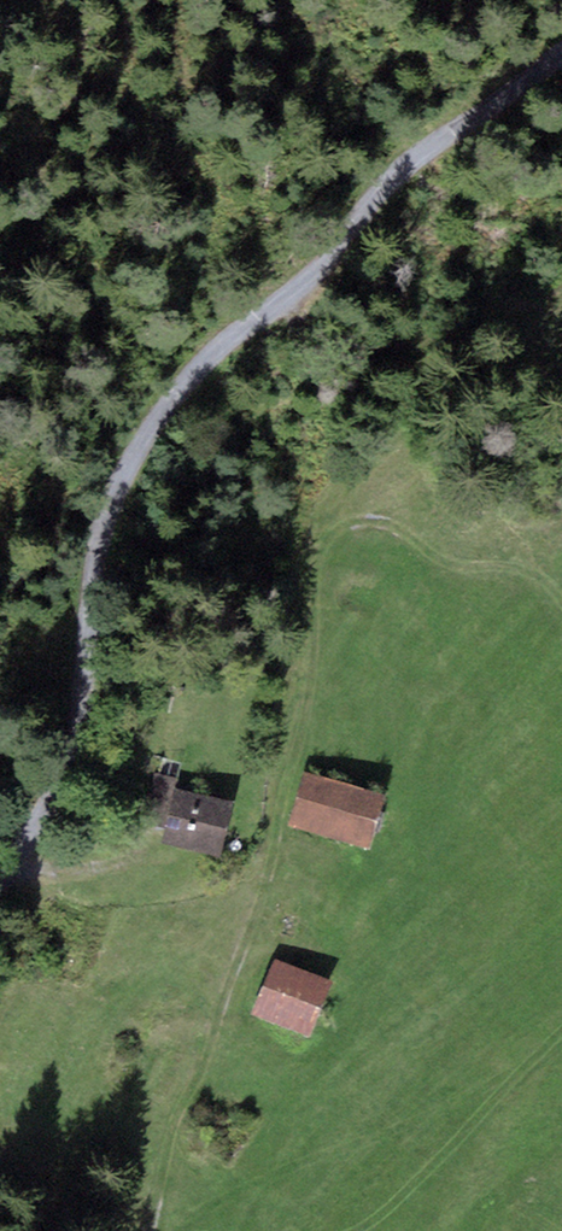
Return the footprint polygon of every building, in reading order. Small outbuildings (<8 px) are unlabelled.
[(391,802),(308,780),(292,838),(375,861),(391,802)] [(241,812),(178,799),(167,855),(230,868),(241,812)] [(338,990),(279,966),(256,1022),(315,1046),(338,990)]
